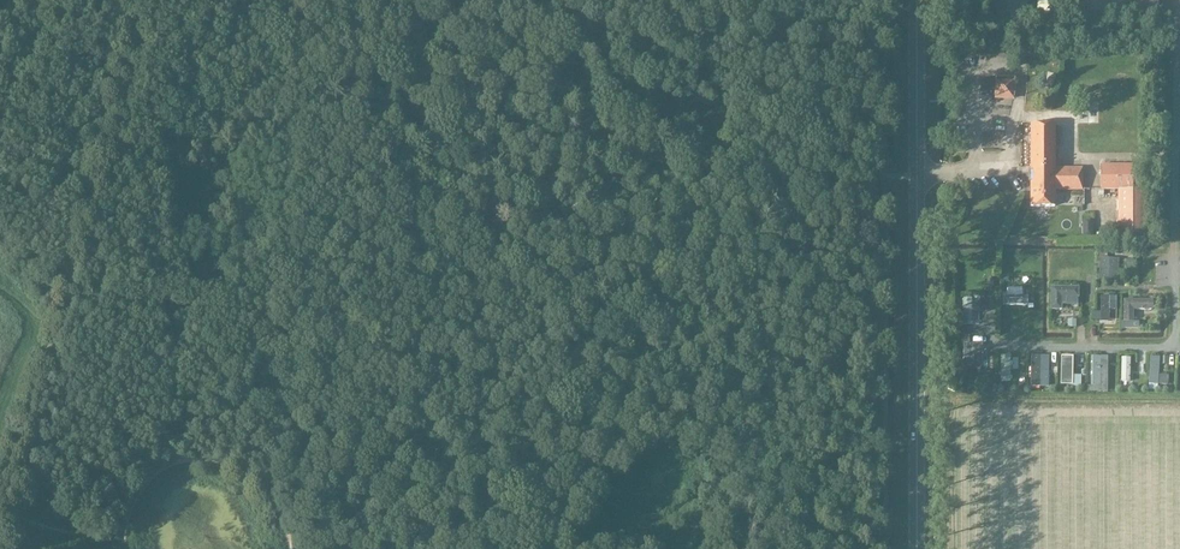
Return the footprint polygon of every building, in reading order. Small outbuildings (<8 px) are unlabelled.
[(1101,8),(1100,0),(1086,0),(1087,9),(1101,8)] [(1014,100),(1014,80),(995,80),(995,100),(1014,100)] [(995,125),(995,133),(1005,133),(1005,125),(995,125)] [(1082,190),(1082,169),(1054,169),(1054,125),(1030,125),(1030,206),(1054,206),(1054,190),(1082,190)] [(1027,126),(1020,129),(1023,136),(1030,133),(1027,126)] [(1100,190),(1132,190),(1132,165),(1100,165),(1100,190)] [(1117,191),(1117,237),(1147,237),(1146,191),(1117,191)] [(1098,257),(1097,278),(1116,279),(1117,257),(1098,257)] [(1064,374),(1075,373),(1074,363),(1064,363),(1064,374)] [(1126,368),(1126,379),(1136,378),(1136,368),(1126,368)] [(1091,371),(1091,381),(1109,381),(1109,372),(1091,371)]
